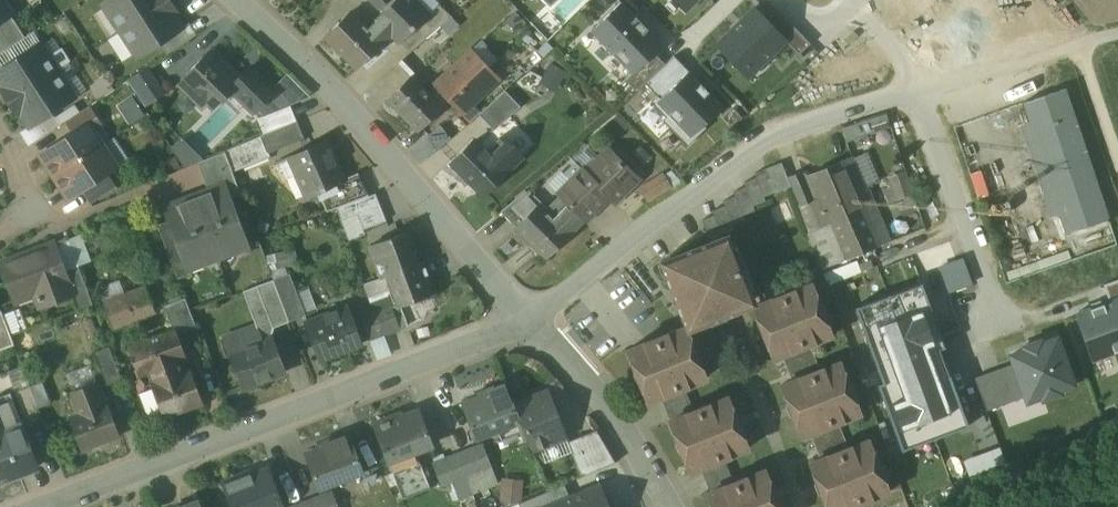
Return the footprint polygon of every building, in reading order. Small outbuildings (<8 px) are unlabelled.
[(10,15),(0,0),(0,21),(10,15)] [(103,5),(120,31),(167,0),(110,0),(103,5)] [(167,0),(120,31),(137,56),(181,28),(173,15),(176,13),(167,0)] [(416,0),(395,0),(377,18),(378,19),(368,29),(382,43),(392,33),(410,51),(434,30),(423,19),(429,13),(416,0)] [(380,8),(389,0),(371,0),(380,8)] [(685,10),(696,0),(676,0),(685,10)] [(663,45),(621,2),(591,32),(631,73),(632,74),(654,53),(663,45)] [(716,45),(747,77),(785,41),(786,40),(767,20),(755,8),(716,45)] [(777,10),(767,20),(786,40),(785,41),(799,55),(810,44),(777,10)] [(351,12),(326,36),(357,67),(382,43),(368,29),(351,12)] [(0,32),(0,53),(24,38),(14,22),(0,32)] [(21,41),(10,48),(18,60),(29,53),(21,41)] [(0,71),(0,81),(4,87),(1,89),(10,102),(57,71),(40,45),(29,53),(18,60),(0,71)] [(0,54),(0,71),(18,60),(10,48),(0,54)] [(241,76),(213,48),(183,78),(213,109),(231,91),(254,113),(275,92),(250,67),(241,76)] [(489,71),(470,52),(437,84),(439,86),(430,96),(438,103),(447,94),(463,111),(489,87),(490,88),(497,82),(497,76),(491,70),(489,71)] [(665,64),(654,53),(632,74),(631,73),(625,80),(636,92),(645,83),(665,64)] [(645,83),(657,96),(660,99),(688,71),(674,56),(665,64),(645,83)] [(397,63),(372,84),(388,100),(411,77),(397,63)] [(551,63),(543,82),(557,87),(564,68),(551,63)] [(166,93),(148,67),(130,79),(148,105),(166,93)] [(57,71),(10,102),(18,115),(21,113),(29,126),(40,119),(51,112),(74,97),(57,71)] [(660,99),(657,96),(650,102),(665,118),(662,120),(687,146),(706,128),(703,124),(722,106),(688,71),(660,99)] [(430,96),(411,77),(388,100),(419,130),(442,107),(430,96)] [(1108,217),(1065,88),(1022,103),(1066,232),(1108,217)] [(505,91),(479,115),(494,131),(520,107),(505,91)] [(51,112),(40,119),(48,132),(65,122),(79,112),(74,104),(54,117),(51,112)] [(290,105),(257,118),(264,135),(296,121),(290,105)] [(79,112),(65,122),(72,133),(87,123),(88,125),(98,119),(89,106),(79,112)] [(848,138),(888,130),(885,114),(844,123),(848,138)] [(29,126),(20,132),(28,145),(48,132),(40,119),(29,126)] [(264,135),(224,151),(232,172),(269,157),(268,154),(304,139),(296,121),(264,135)] [(72,133),(44,151),(59,174),(102,145),(88,125),(87,123),(72,133)] [(444,124),(411,148),(421,161),(454,137),(444,124)] [(189,135),(174,142),(186,166),(201,159),(189,135)] [(522,155),(502,135),(500,137),(505,142),(491,156),(506,172),(522,155)] [(325,141),(289,157),(307,198),(318,193),(344,181),(343,180),(325,141)] [(475,141),(453,163),(484,193),(506,172),(491,156),(475,141)] [(102,145),(59,174),(74,196),(82,191),(107,174),(117,168),(102,145)] [(224,151),(197,163),(209,193),(223,188),(227,200),(241,195),(232,172),(224,151)] [(606,152),(586,172),(610,196),(615,191),(621,196),(639,179),(614,154),(611,156),(606,152)] [(854,160),(812,176),(830,225),(808,233),(820,267),(879,245),(865,208),(871,206),(854,160)] [(586,172),(576,163),(564,174),(571,180),(558,192),(586,220),(610,196),(586,172)] [(777,191),(769,171),(757,175),(758,179),(764,196),(777,191)] [(358,173),(343,180),(344,181),(318,193),(327,212),(337,208),(369,196),(358,173)] [(107,174),(82,191),(89,202),(115,185),(107,174)] [(663,175),(638,190),(648,201),(670,187),(663,175)] [(758,179),(745,184),(747,189),(754,206),(766,201),(764,196),(758,179)] [(209,193),(194,198),(214,250),(242,239),(227,200),(223,188),(209,193)] [(747,189),(735,194),(736,197),(743,215),(755,210),(754,206),(747,189)] [(546,212),(526,191),(501,212),(516,227),(547,258),(569,235),(546,212)] [(586,220),(558,192),(557,194),(561,197),(546,212),(569,235),(570,236),(586,220)] [(369,196),(337,208),(341,221),(357,215),(380,206),(375,194),(369,196)] [(736,197),(723,202),(725,206),(732,224),(745,219),(743,215),(736,197)] [(194,198),(167,209),(171,220),(186,261),(187,260),(214,250),(194,198)] [(380,206),(357,215),(363,230),(385,222),(380,206)] [(725,206),(714,211),(715,215),(723,233),(734,229),(732,224),(725,206)] [(715,215),(703,220),(712,243),(724,238),(723,233),(715,215)] [(186,261),(171,220),(157,225),(178,279),(188,276),(191,270),(187,260),(186,261)] [(405,233),(370,247),(382,277),(388,275),(417,264),(405,233)] [(712,243),(665,262),(690,326),(751,301),(747,290),(753,288),(737,246),(730,249),(726,238),(712,243)] [(53,244),(2,263),(10,285),(9,285),(13,296),(15,295),(16,300),(36,293),(41,306),(71,295),(72,295),(63,271),(53,244)] [(417,264),(388,275),(400,306),(435,293),(423,261),(417,264)] [(78,265),(63,271),(72,295),(71,295),(77,310),(93,305),(78,265)] [(940,276),(855,307),(882,383),(877,385),(901,451),(967,427),(944,362),(949,360),(941,336),(959,329),(940,276)] [(1117,301),(1117,280),(1103,285),(1109,302),(1117,299),(1117,301)] [(812,283),(754,306),(775,357),(782,354),(810,343),(832,334),(812,283)] [(185,297),(163,305),(172,329),(175,328),(182,345),(200,338),(185,297)] [(1117,299),(1109,302),(1076,314),(1093,360),(1117,351),(1117,301),(1117,299)] [(391,306),(376,312),(385,335),(399,329),(391,306)] [(0,308),(0,351),(14,345),(0,308)] [(13,330),(27,327),(23,308),(9,311),(13,330)] [(347,308),(307,323),(321,360),(361,345),(347,308)] [(376,312),(362,317),(371,340),(385,335),(376,312)] [(172,329),(127,346),(138,376),(149,372),(153,382),(151,383),(164,420),(203,405),(189,368),(180,372),(176,361),(186,357),(182,345),(175,328),(172,329)] [(685,328),(628,350),(648,400),(661,395),(685,386),(705,378),(685,328)] [(271,338),(230,353),(243,388),(284,373),(271,338)] [(1027,401),(1042,396),(1043,399),(1059,393),(1058,390),(1073,385),(1056,339),(1041,344),(1040,341),(1024,347),(1025,350),(1011,355),(1014,364),(1026,396),(1027,401)] [(810,343),(782,354),(793,380),(820,369),(810,343)] [(110,345),(97,351),(106,373),(119,368),(110,345)] [(793,380),(783,384),(803,435),(811,432),(838,421),(861,412),(840,361),(820,369),(793,380)] [(1026,396),(1014,364),(974,378),(986,411),(1026,396)] [(98,382),(72,392),(80,415),(106,406),(98,382)] [(506,384),(478,395),(479,398),(462,405),(476,439),(516,423),(520,421),(514,405),(506,384)] [(30,386),(15,392),(27,425),(42,420),(30,386)] [(685,386),(661,395),(671,420),(695,410),(685,386)] [(548,391),(514,405),(520,421),(516,423),(523,439),(528,437),(533,450),(566,437),(548,391)] [(695,410),(671,420),(691,471),(702,467),(725,458),(749,448),(728,397),(695,410)] [(80,415),(70,419),(81,450),(119,436),(108,405),(106,406),(80,415)] [(401,414),(374,424),(388,461),(432,445),(419,411),(402,418),(401,414)] [(838,421),(811,432),(821,457),(849,446),(838,421)] [(5,440),(0,426),(0,482),(38,467),(22,425),(10,429),(13,437),(5,440)] [(596,430),(567,442),(582,477),(616,463),(596,430)] [(348,434),(320,445),(321,448),(305,455),(317,488),(362,471),(348,434)] [(811,461),(828,506),(843,506),(888,490),(868,439),(849,446),(821,457),(811,461)] [(483,445),(458,455),(466,475),(491,466),(483,445)] [(458,455),(433,465),(442,485),(466,475),(458,455)] [(725,458),(702,467),(712,491),(735,482),(725,458)] [(223,483),(232,506),(271,506),(282,503),(269,469),(253,475),(252,472),(223,483)] [(708,493),(714,506),(780,506),(766,470),(735,482),(712,491),(708,493)] [(523,501),(524,478),(504,477),(503,500),(523,501)] [(519,503),(520,506),(546,506),(570,497),(565,484),(519,503)] [(546,506),(610,506),(600,485),(570,497),(546,506)] [(307,503),(308,506),(337,506),(331,493),(307,503)]
